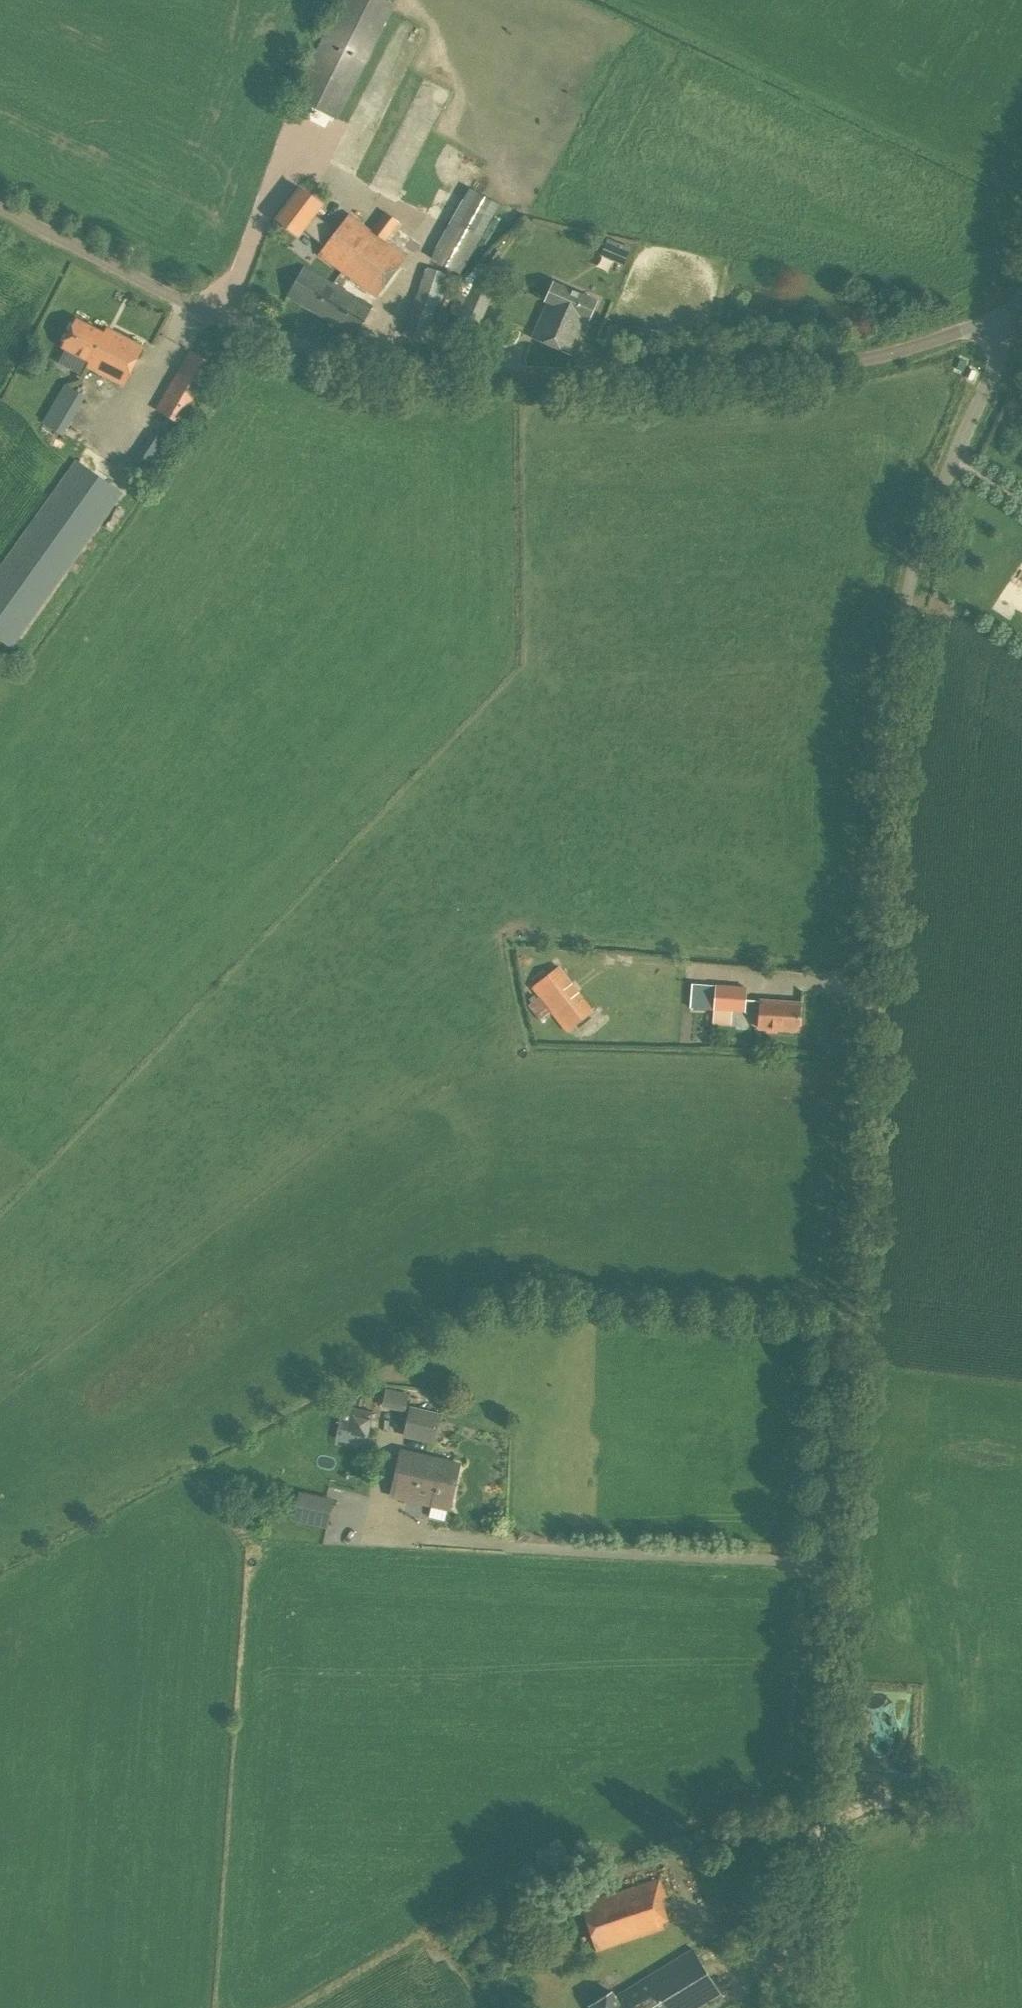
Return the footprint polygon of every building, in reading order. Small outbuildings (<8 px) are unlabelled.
[(396,4),(388,0),(341,0),(292,97),(338,120),(396,4)] [(336,231),(314,213),(322,203),(300,187),(276,219),(298,235),(303,229),(325,246),(318,254),(377,298),(408,256),(387,240),(393,231),(397,234),(403,224),(400,222),(385,210),(371,229),(349,213),(336,231)] [(461,275),(499,204),(470,187),(430,257),(461,275)] [(607,240),(600,256),(623,265),(630,249),(607,240)] [(494,262),(500,253),(493,248),(486,257),(494,262)] [(356,337),(373,305),(304,265),(286,296),(356,337)] [(494,292),(500,278),(480,269),(474,282),(473,282),(468,293),(459,289),(449,313),(458,317),(452,331),(475,340),(480,327),(494,292)] [(588,320),(597,300),(554,281),(545,301),(547,302),(531,337),(572,355),(587,319),(588,320)] [(105,333),(77,319),(63,348),(90,361),(88,367),(124,384),(143,346),(107,328),(105,333)] [(185,427),(219,367),(190,349),(155,409),(185,427)] [(47,415),(68,433),(98,396),(77,379),(47,415)] [(123,492),(76,459),(0,566),(0,640),(12,649),(123,492)] [(1021,626),(1021,570),(1019,569),(995,611),(1021,626)] [(567,1032),(594,1011),(559,966),(532,987),(539,996),(528,1005),(540,1020),(551,1011),(567,1032)] [(799,1030),(801,1003),(747,999),(748,986),(716,984),(690,983),(689,1007),(714,1008),(714,1010),(746,1012),(746,1011),(760,1012),(759,1027),(799,1030)] [(435,1444),(442,1413),(410,1406),(403,1437),(435,1444)] [(450,1508),(460,1465),(402,1451),(391,1495),(450,1508)] [(293,1520),(328,1528),(335,1499),(299,1491),(293,1520)] [(596,1951),(665,1929),(663,1923),(669,1921),(661,1897),(667,1896),(660,1877),(582,1903),(596,1951)] [(720,1994),(693,1949),(615,1997),(613,1992),(590,2006),(592,2007),(698,2007),(720,1994)]
